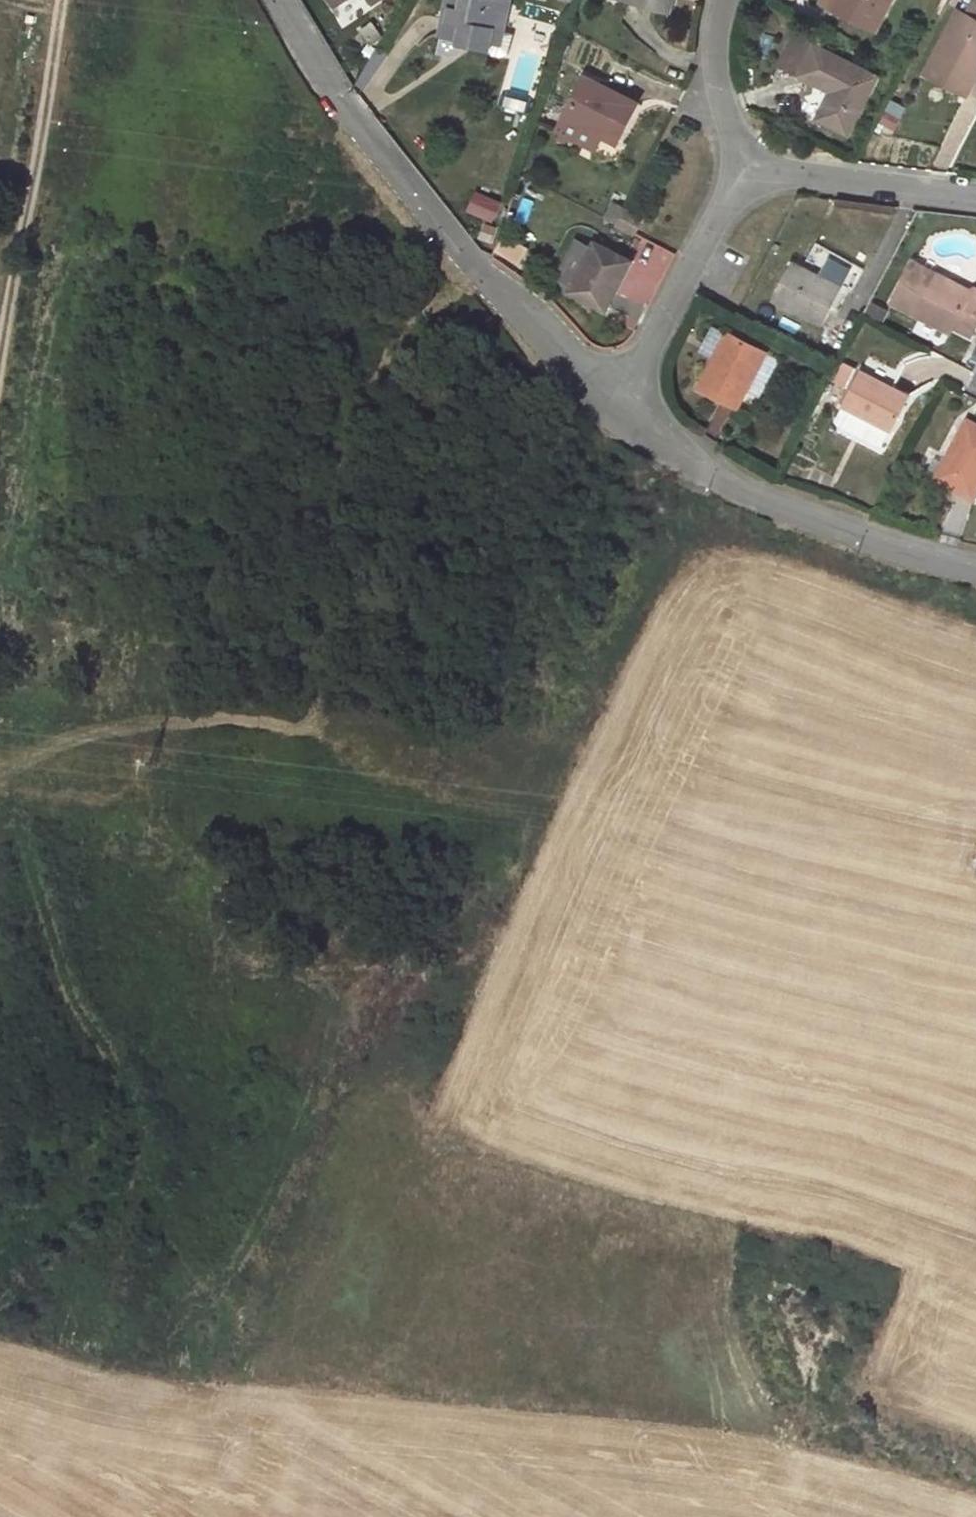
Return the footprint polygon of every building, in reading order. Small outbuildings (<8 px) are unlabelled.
[(484,0),(447,0),(446,9),(450,9),(448,19),(444,18),(440,35),(460,40),(461,34),(472,36),(471,42),(470,46),(489,50),(492,56),(501,58),(508,55),(513,35),(503,33),(508,13),(504,12),(483,7),(484,0)] [(504,12),(507,0),(484,0),(483,7),(504,12)] [(670,13),(673,0),(626,0),(670,13)] [(822,2),(876,30),(891,0),(823,0),(822,2)] [(965,96),(975,76),(975,2),(972,0),(971,0),(964,14),(958,10),(925,75),(965,96)] [(369,44),(383,36),(374,23),(361,34),(369,44)] [(472,36),(461,34),(460,40),(471,42),(472,36)] [(848,134),(876,77),(794,35),(779,65),(831,92),(817,118),(848,134)] [(388,55),(377,48),(356,83),(364,89),(388,55)] [(637,103),(586,76),(558,128),(560,131),(562,133),(569,136),(596,150),(603,136),(617,143),(637,103)] [(562,133),(560,137),(567,141),(569,136),(562,133)] [(617,224),(625,209),(614,204),(606,219),(617,224)] [(643,217),(626,208),(625,209),(617,224),(635,233),(643,217)] [(569,290),(606,311),(632,261),(594,242),(569,290)] [(825,277),(793,262),(773,300),(823,325),(829,312),(833,305),(842,286),(825,277)] [(893,303),(950,332),(953,328),(970,337),(975,326),(975,289),(972,287),(970,292),(967,297),(938,282),(941,277),(914,263),(893,303)] [(830,266),(825,277),(842,286),(848,275),(830,266)] [(970,292),(941,277),(938,282),(967,297),(970,292)] [(874,310),(886,316),(891,308),(878,301),(874,310)] [(838,308),(833,305),(829,312),(835,315),(838,308)] [(714,327),(702,351),(714,358),(727,334),(714,327)] [(766,352),(728,332),(727,334),(714,358),(699,388),(737,408),(747,390),(765,354),(766,352)] [(747,390),(759,395),(777,361),(765,354),(747,390)] [(834,381),(846,386),(855,368),(844,363),(834,381)] [(910,395),(861,371),(842,406),(891,431),(910,395)] [(835,419),(838,423),(879,444),(884,444),(891,431),(842,406),(835,419)] [(967,422),(949,455),(953,458),(948,466),(939,484),(974,502),(975,499),(975,427),(967,422)] [(935,459),(926,477),(939,484),(948,466),(935,459)]
